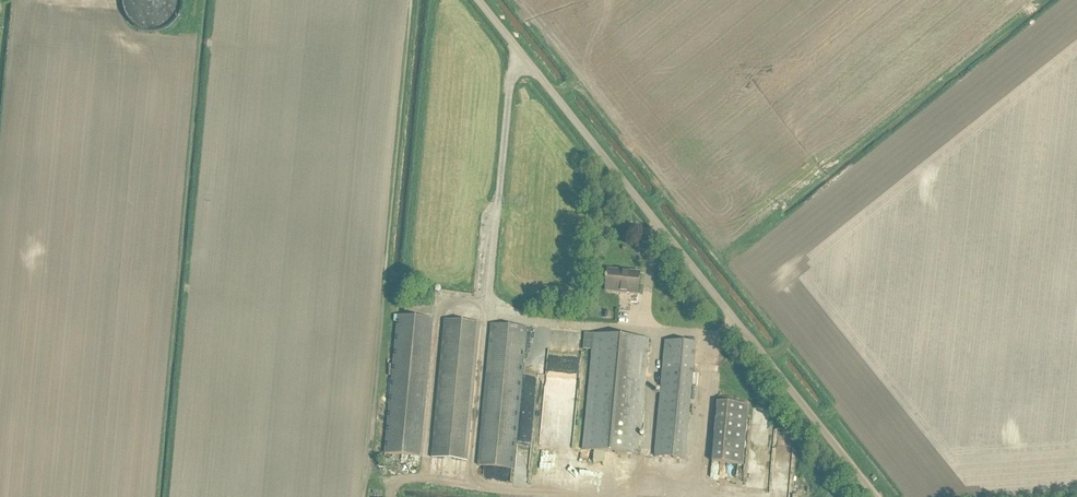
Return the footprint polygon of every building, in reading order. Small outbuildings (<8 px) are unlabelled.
[(123,2),(131,26),(154,32),(175,25),(181,3),(180,0),(123,0),(123,2)] [(607,282),(606,292),(638,295),(640,275),(608,272),(607,279),(606,279),(606,282),(607,282)] [(398,317),(385,454),(420,458),(433,320),(398,317)] [(445,321),(433,459),(468,462),(480,324),(445,321)] [(492,325),(478,467),(513,470),(527,329),(492,325)] [(593,351),(583,451),(637,456),(648,340),(594,335),(585,334),(583,350),(593,351)] [(666,342),(655,458),(685,461),(696,345),(666,342)] [(718,403),(712,463),(742,466),(748,406),(718,403)]
